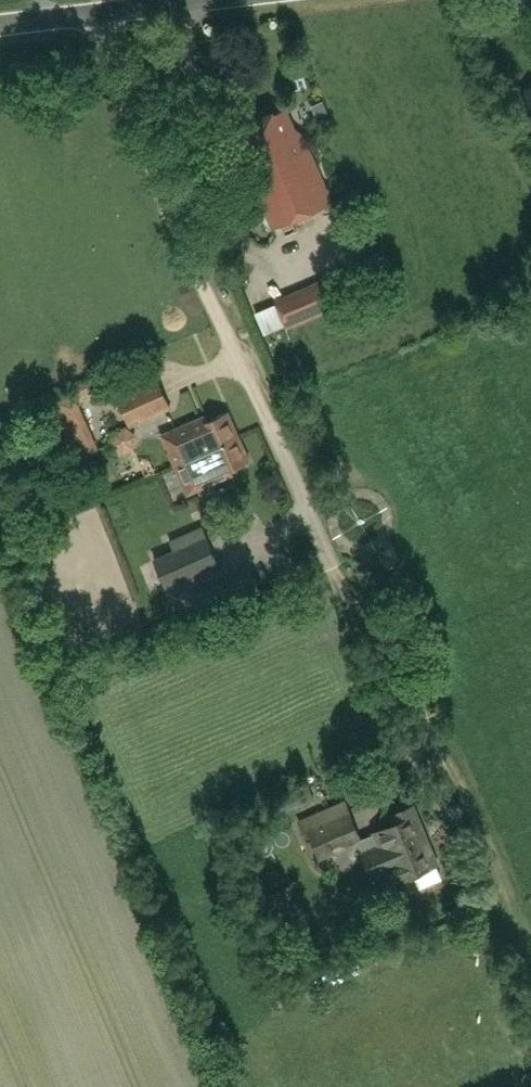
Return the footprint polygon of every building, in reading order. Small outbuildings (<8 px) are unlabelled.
[(521,91),(530,115),(530,86),(521,91)] [(244,148),(238,150),(273,229),(333,202),(302,133),(294,131),(285,110),(236,132),(244,148)] [(280,296),(287,323),(334,309),(326,282),(280,296)] [(263,333),(284,324),(276,303),(254,313),(263,333)] [(156,376),(116,393),(129,424),(169,406),(156,376)] [(188,458),(238,435),(227,411),(198,424),(196,420),(162,435),(174,464),(188,458)] [(77,415),(61,421),(78,459),(93,453),(77,415)] [(188,458),(174,464),(187,492),(220,477),(219,474),(249,461),(238,435),(188,458)] [(201,526),(170,540),(186,576),(217,563),(201,526)] [(290,811),(316,798),(308,783),(282,794),(290,811)] [(303,831),(308,829),(319,855),(359,838),(344,802),(299,821),(303,831)] [(388,815),(392,824),(374,832),(380,845),(363,853),(373,876),(390,868),(401,893),(417,886),(412,873),(437,862),(412,805),(388,815)] [(285,889),(241,901),(248,923),(291,908),(285,889)]
